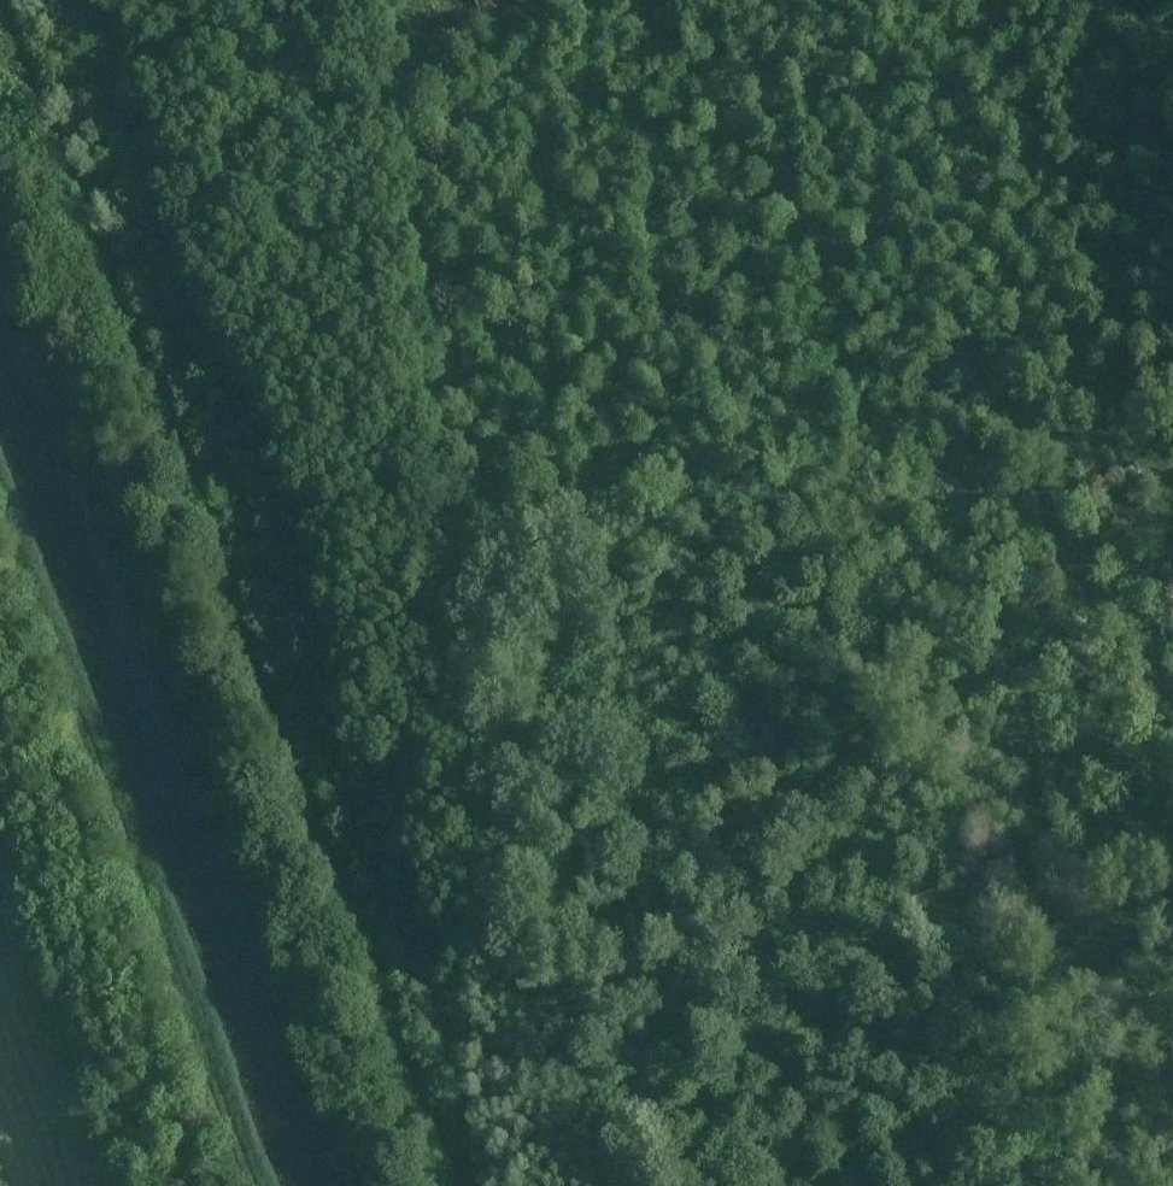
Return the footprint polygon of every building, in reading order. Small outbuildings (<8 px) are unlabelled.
[(77,1050),(58,1050),(58,1067),(77,1066),(77,1050)]
